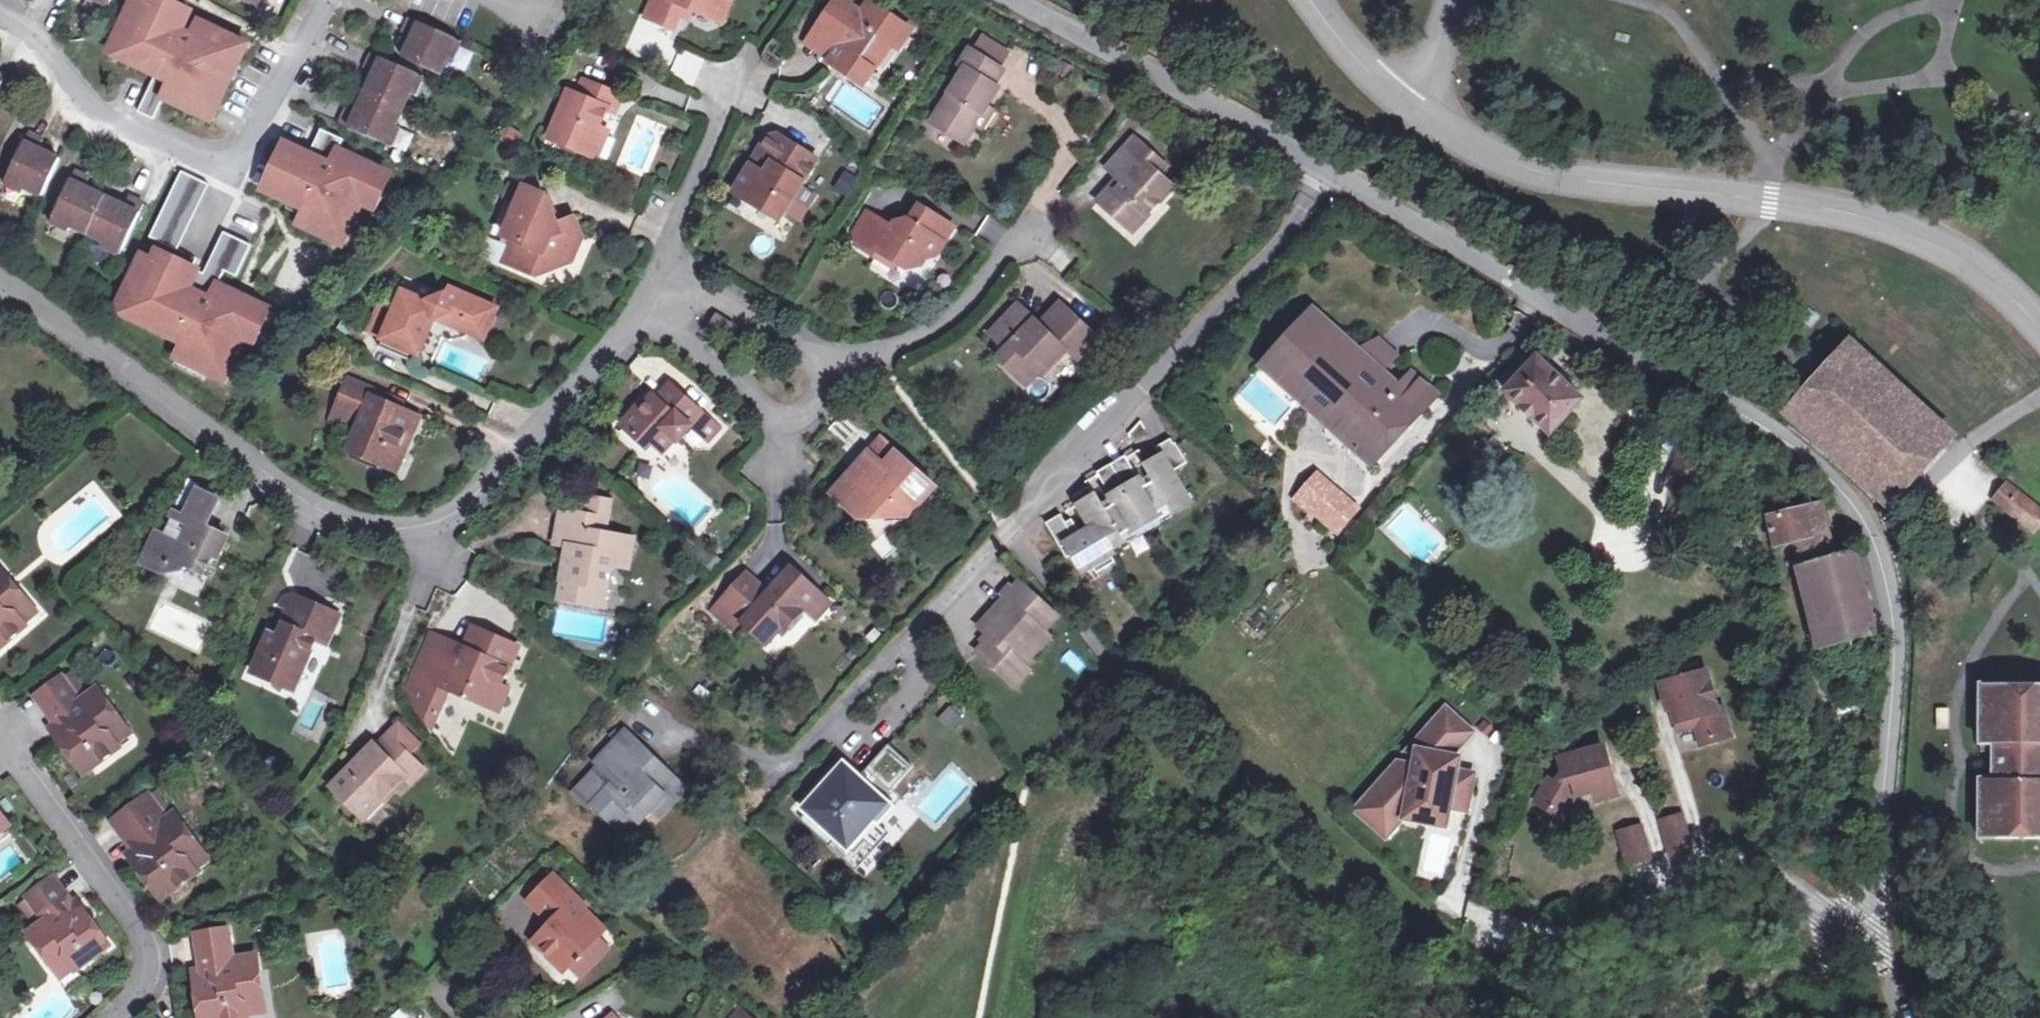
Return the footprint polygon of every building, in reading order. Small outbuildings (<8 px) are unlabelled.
[(210,121),(230,79),(223,75),(228,63),(236,66),(245,46),(198,24),(188,46),(176,41),(189,13),(161,0),(149,0),(146,6),(133,0),(132,0),(114,38),(132,46),(125,61),(170,83),(165,94),(193,107),(191,112),(210,121)] [(675,21),(681,8),(687,10),(711,20),(718,1),(719,0),(651,0),(643,20),(671,31),(675,21)] [(867,8),(855,0),(836,0),(835,3),(859,19),(867,8)] [(718,1),(711,20),(719,24),(728,5),(718,1)] [(859,19),(835,3),(814,34),(837,50),(843,54),(832,70),(855,85),(865,69),(870,73),(887,49),(894,53),(907,34),(867,8),(859,19)] [(681,8),(675,21),(681,24),(687,10),(681,8)] [(447,58),(452,60),(460,43),(409,19),(401,34),(410,38),(401,58),(439,75),(447,58)] [(132,46),(114,38),(107,53),(125,61),(132,46)] [(870,73),(865,69),(855,85),(867,93),(894,53),(887,49),(870,73)] [(843,54),(837,50),(827,66),(832,70),(843,54)] [(961,147),(974,128),(986,110),(997,92),(993,88),(1002,73),(968,52),(959,68),(964,71),(929,127),(961,147)] [(409,93),(413,95),(422,77),(369,54),(362,69),(372,74),(354,113),(345,109),(339,123),(390,146),(398,129),(394,127),(409,93)] [(548,140),(586,155),(606,111),(613,115),(620,100),(583,84),(576,98),(568,94),(548,140)] [(986,110),(974,128),(979,132),(992,114),(986,110)] [(606,111),(586,155),(594,159),(613,115),(606,111)] [(637,114),(616,165),(645,177),(666,126),(637,114)] [(323,132),(312,157),(331,166),(337,151),(342,140),(323,132)] [(59,159),(39,149),(43,140),(28,134),(5,183),(22,193),(24,189),(41,196),(59,159)] [(761,176),(746,166),(730,193),(745,203),(747,199),(777,219),(789,200),(813,163),(815,160),(814,160),(773,135),(762,139),(752,155),(768,165),(761,176)] [(1135,204),(1148,216),(1173,188),(1160,176),(1168,166),(1136,138),(1108,170),(1119,180),(1099,203),(1120,221),(1135,204)] [(312,157),(284,144),(262,191),(290,204),(293,198),(308,205),(302,217),(298,225),(328,239),(332,231),(346,237),(362,204),(367,193),(376,197),(388,174),(337,151),(331,166),(312,157)] [(752,155),(746,166),(761,176),(768,165),(752,155)] [(844,171),(834,191),(848,198),(858,178),(844,171)] [(122,206),(84,188),(88,179),(74,172),(50,223),(68,231),(70,227),(104,243),(102,247),(120,256),(143,204),(127,197),(122,206)] [(150,238),(176,251),(207,185),(181,173),(150,238)] [(520,185),(519,187),(514,199),(499,233),(510,238),(502,260),(534,273),(554,265),(562,247),(576,243),(578,236),(570,216),(556,220),(552,222),(548,213),(541,194),(520,185)] [(514,199),(519,187),(515,185),(510,197),(514,199)] [(376,197),(367,193),(362,204),(376,210),(381,200),(376,197)] [(308,205),(293,198),(290,204),(287,210),(302,217),(308,205)] [(789,200),(777,219),(782,222),(794,204),(789,200)] [(1134,233),(1148,216),(1135,204),(1120,221),(1134,233)] [(856,250),(873,261),(876,256),(893,267),(903,273),(917,270),(923,262),(933,260),(950,233),(917,212),(908,227),(905,225),(890,229),(887,233),(864,218),(852,239),(856,250)] [(328,239),(327,242),(341,248),(346,237),(332,231),(328,239)] [(210,265),(236,278),(251,247),(225,234),(210,265)] [(576,243),(562,247),(554,265),(568,261),(576,243)] [(140,304),(136,312),(174,332),(170,339),(182,345),(178,353),(191,359),(188,366),(224,383),(244,339),(241,338),(245,329),(255,334),(267,309),(217,285),(210,300),(189,290),(198,271),(157,252),(152,261),(142,256),(122,296),(140,304)] [(876,256),(873,261),(890,272),(893,267),(876,256)] [(377,338),(379,339),(412,353),(414,353),(430,317),(446,309),(458,313),(462,330),(480,337),(493,307),(444,287),(440,295),(423,301),(397,290),(377,338)] [(170,339),(174,332),(136,312),(140,304),(122,296),(114,313),(170,339)] [(1036,370),(1043,376),(1065,353),(1071,358),(1077,362),(1099,341),(1060,305),(1040,327),(1018,307),(992,334),(1009,350),(1000,360),(1024,382),(1036,370)] [(446,309),(430,317),(462,330),(458,313),(446,309)] [(1410,372),(1396,387),(1312,309),(1259,366),(1371,468),(1436,396),(1410,372)] [(712,328),(729,339),(734,329),(717,319),(712,328)] [(244,339),(255,345),(259,336),(255,334),(245,329),(241,338),(244,339)] [(412,353),(379,339),(375,348),(409,361),(412,353)] [(1787,415),(1889,507),(1950,439),(1849,347),(1787,415)] [(175,360),(188,366),(191,359),(178,353),(175,360)] [(1065,353),(1043,376),(1049,382),(1071,358),(1065,353)] [(1503,392),(1549,436),(1582,401),(1535,356),(1503,392)] [(392,408),(394,402),(348,382),(337,409),(362,421),(358,430),(349,451),(387,468),(397,448),(404,451),(417,420),(400,412),(392,408)] [(633,409),(617,424),(643,447),(647,442),(659,452),(671,440),(674,442),(686,430),(702,444),(715,430),(695,412),(667,386),(655,400),(652,397),(637,413),(633,409)] [(392,408),(400,412),(402,406),(394,402),(392,408)] [(362,421),(337,409),(332,419),(358,430),(362,421)] [(1070,521),(1065,525),(1060,517),(1045,525),(1066,561),(1072,557),(1082,576),(1092,570),(1096,576),(1114,565),(1108,554),(1122,546),(1118,540),(1123,538),(1130,533),(1131,535),(1145,527),(1158,519),(1158,517),(1166,513),(1169,511),(1173,516),(1189,507),(1170,476),(1186,467),(1173,446),(1173,447),(1169,440),(1155,449),(1160,458),(1146,467),(1154,482),(1143,488),(1126,460),(1124,456),(1096,475),(1097,477),(1114,506),(1103,513),(1088,489),(1073,498),(1077,506),(1091,530),(1080,537),(1070,521)] [(881,443),(867,458),(880,471),(894,456),(881,443)] [(397,448),(387,468),(394,472),(404,451),(397,448)] [(1137,453),(1126,460),(1143,488),(1154,482),(1146,467),(1137,453)] [(932,491),(894,456),(880,471),(867,458),(832,497),(860,523),(908,520),(932,491)] [(1356,510),(1316,475),(1292,502),(1337,533),(1356,510)] [(1114,506),(1097,477),(1085,484),(1088,489),(1103,513),(1114,506)] [(1998,505),(2034,533),(2039,525),(2039,512),(2010,489),(1998,505)] [(190,523),(198,526),(202,517),(212,497),(196,490),(184,514),(191,518),(190,523)] [(219,499),(212,497),(202,517),(210,520),(219,499)] [(560,601),(590,605),(593,589),(605,590),(609,566),(627,568),(631,542),(603,538),(608,505),(588,502),(586,517),(560,513),(555,550),(565,551),(561,583),(563,584),(560,601)] [(1091,530),(1077,506),(1065,513),(1070,521),(1080,537),(1091,530)] [(1855,553),(1835,557),(1822,507),(1771,520),(1779,546),(1801,541),(1829,648),(1875,636),(1855,553)] [(172,513),(169,521),(182,528),(176,541),(163,533),(154,530),(139,564),(157,572),(161,566),(166,568),(168,564),(180,569),(183,565),(198,572),(207,554),(213,558),(222,537),(198,526),(190,523),(191,518),(184,514),(178,517),(172,513)] [(1130,533),(1123,538),(1127,546),(1149,533),(1170,521),(1166,513),(1158,517),(1158,519),(1145,527),(1131,535),(1130,533)] [(182,528),(169,521),(163,533),(176,541),(182,528)] [(161,566),(157,572),(180,569),(168,564),(166,568),(161,566)] [(21,622),(18,618),(10,609),(22,597),(0,571),(0,639),(21,622)] [(745,576),(723,602),(744,622),(742,624),(764,646),(778,631),(782,635),(805,612),(808,614),(822,600),(790,571),(766,596),(745,576)] [(1003,602),(1020,584),(1014,578),(997,596),(1003,602)] [(1051,613),(1020,584),(1003,602),(1009,607),(983,634),(989,640),(981,648),(976,653),(1007,682),(1021,668),(1015,663),(1040,637),(1035,631),(1051,613)] [(593,589),(590,605),(602,607),(605,590),(593,589)] [(278,629),(275,636),(265,632),(249,672),(291,690),(313,641),(324,645),(337,616),(292,596),(278,629)] [(10,609),(18,618),(31,606),(22,597),(10,609)] [(822,600),(808,614),(813,620),(827,605),(822,600)] [(744,622),(723,602),(714,611),(735,631),(742,624),(744,622)] [(1009,607),(1003,602),(978,629),(983,634),(1009,607)] [(1035,631),(1040,637),(1057,619),(1051,613),(1035,631)] [(275,636),(278,629),(268,625),(265,632),(275,636)] [(464,651),(445,643),(436,664),(426,688),(445,696),(447,691),(485,706),(494,685),(500,687),(517,650),(472,631),(464,651)] [(989,640),(983,634),(975,642),(981,648),(989,640)] [(443,701),(445,696),(426,688),(436,664),(445,643),(433,638),(425,635),(407,681),(424,688),(422,691),(443,701)] [(1015,663),(1021,668),(1046,641),(1040,637),(1015,663)] [(1021,668),(1007,682),(1014,688),(1027,674),(1021,668)] [(1720,709),(1714,710),(1701,671),(1658,685),(1664,703),(1668,702),(1677,731),(1694,726),(1700,743),(1728,735),(1720,709)] [(35,696),(55,724),(59,721),(67,732),(58,739),(84,773),(119,745),(115,741),(108,732),(121,720),(95,686),(79,698),(60,676),(35,696)] [(424,688),(407,681),(405,691),(412,713),(427,731),(434,714),(437,715),(443,701),(422,691),(424,688)] [(494,685),(485,706),(497,711),(506,690),(500,687),(494,685)] [(1981,784),(1981,843),(2039,842),(2039,688),(1981,687),(1981,747),(1995,746),(1995,784),(1981,784)] [(938,718),(949,733),(965,721),(954,706),(938,718)] [(1471,735),(1446,712),(1410,752),(1417,753),(1415,770),(1398,767),(1378,788),(1376,801),(1362,818),(1386,839),(1402,820),(1430,826),(1432,811),(1448,814),(1451,796),(1469,799),(1473,777),(1440,772),(1443,759),(1449,761),(1471,735)] [(108,732),(115,741),(128,729),(121,720),(108,732)] [(59,721),(55,724),(50,728),(58,739),(67,732),(59,721)] [(625,836),(651,809),(662,797),(669,805),(683,790),(624,734),(596,763),(615,782),(608,789),(592,774),(573,795),(588,810),(592,806),(625,836)] [(399,777),(412,763),(385,738),(373,751),(370,748),(330,789),(362,820),(402,780),(399,777)] [(804,809),(836,838),(828,847),(856,872),(890,836),(880,826),(870,817),(884,802),(888,798),(887,797),(914,768),(889,746),(859,778),(844,765),(804,809)] [(1603,748),(1575,757),(1586,794),(1594,792),(1597,801),(1617,797),(1603,748)] [(1572,798),(1586,794),(1575,757),(1560,761),(1562,773),(1556,786),(1548,782),(1536,804),(1562,817),(1572,798)] [(399,777),(402,780),(407,785),(420,771),(412,763),(399,777)] [(1378,788),(1356,813),(1362,818),(1376,801),(1378,788)] [(112,822),(130,847),(135,844),(145,858),(135,865),(161,898),(195,873),(192,869),(184,859),(198,848),(174,815),(166,820),(147,795),(112,822)] [(1466,816),(1469,799),(1451,796),(1448,814),(1466,816)] [(662,797),(651,809),(657,816),(669,805),(662,797)] [(894,811),(884,802),(870,817),(880,826),(894,811)] [(836,838),(804,809),(796,818),(828,847),(836,838)] [(1432,811),(1430,826),(1445,828),(1448,814),(1432,811)] [(1452,836),(1425,831),(1417,877),(1447,882),(1459,816),(1455,816),(1452,836)] [(1669,854),(1692,847),(1683,817),(1661,823),(1669,854)] [(1629,865),(1651,859),(1642,829),(1620,834),(1629,865)] [(135,844),(130,847),(132,850),(127,854),(135,865),(145,858),(135,844)] [(184,859),(192,869),(206,858),(198,848),(184,859)] [(25,929),(49,962),(61,954),(69,964),(71,967),(104,942),(80,909),(67,918),(58,906),(68,899),(50,874),(25,893),(42,916),(25,929)] [(530,898),(552,922),(546,927),(532,942),(562,971),(573,960),(590,942),(600,932),(580,911),(570,902),(573,898),(551,876),(530,898)] [(546,927),(552,922),(530,898),(524,904),(546,927)] [(570,902),(580,911),(583,907),(573,898),(570,902)] [(70,902),(68,899),(58,906),(67,918),(80,909),(73,899),(70,902)] [(198,963),(207,962),(210,980),(192,983),(198,1017),(242,1017),(242,1014),(240,1001),(258,998),(251,955),(229,958),(224,929),(193,933),(198,963)] [(590,942),(573,960),(585,971),(602,953),(590,942)] [(61,954),(49,962),(57,973),(69,964),(61,954)] [(207,962),(198,963),(198,968),(190,970),(192,983),(210,980),(207,962)] [(240,1001),(242,1014),(260,1011),(258,998),(240,1001)]
